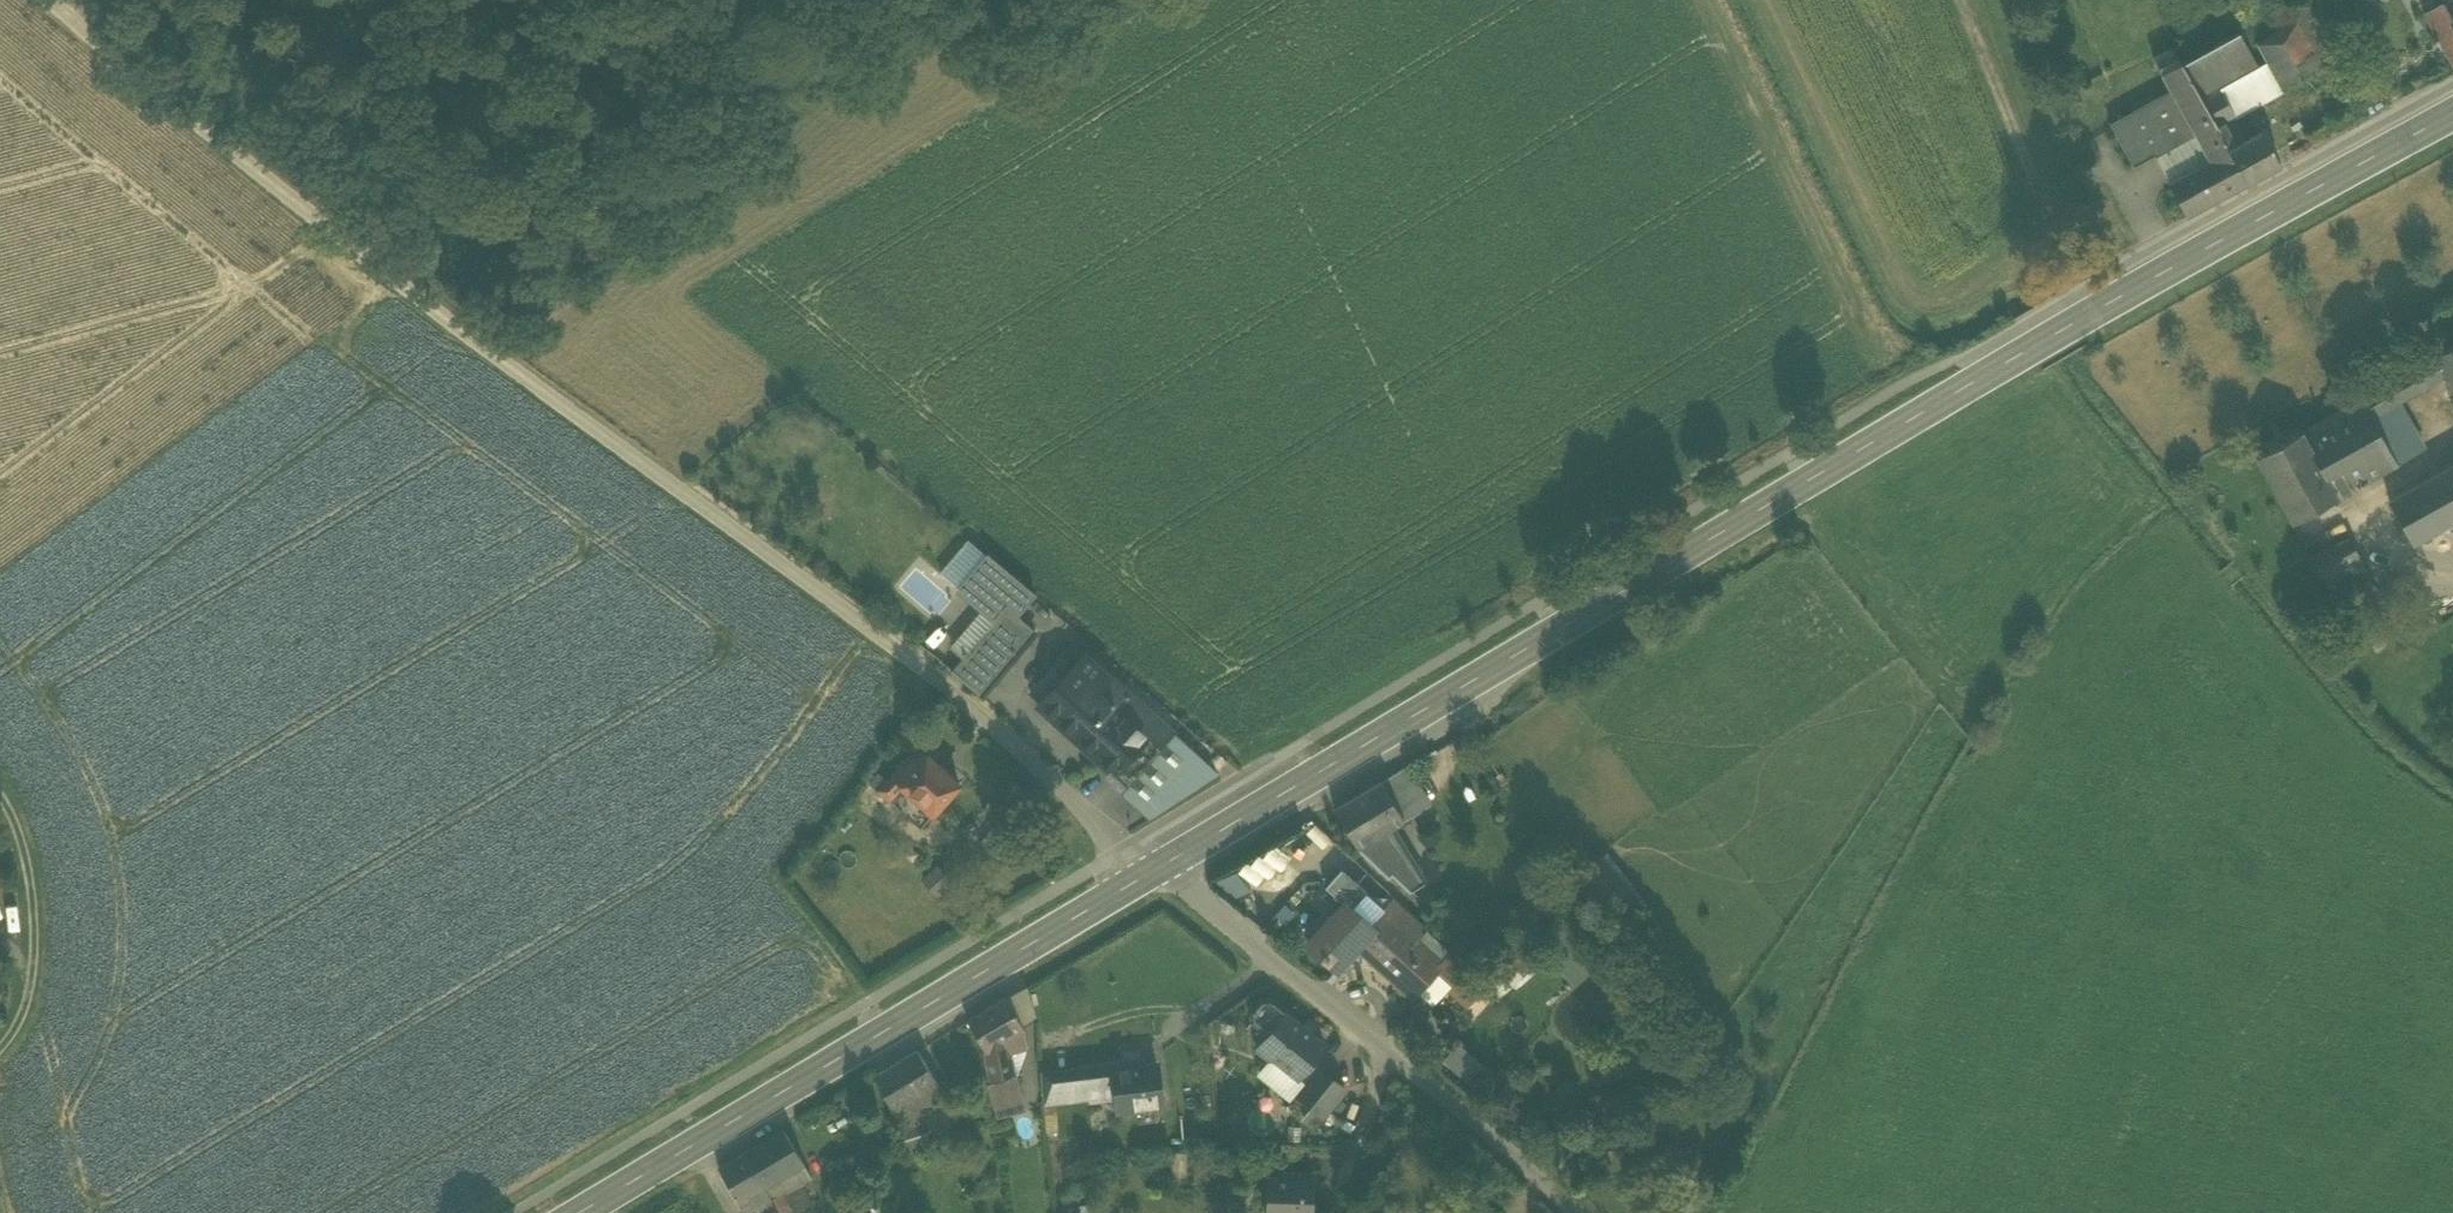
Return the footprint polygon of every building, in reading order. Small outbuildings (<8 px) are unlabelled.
[(2238,32),(2257,67),(2267,61),(2283,89),(2335,62),(2302,0),(2296,0),(2238,32)] [(2452,67),(2452,26),(2452,24),(2452,23),(2443,4),(2424,14),(2452,67)] [(2234,116),(2283,89),(2267,61),(2257,67),(2238,32),(2181,64),(2180,63),(2179,63),(2215,126),(2234,116)] [(2227,193),(2246,183),(2227,148),(2215,126),(2179,63),(2162,73),(2161,74),(2170,91),(2194,133),(2209,160),(2227,193)] [(2110,125),(2133,167),(2153,156),(2194,133),(2170,91),(2110,125)] [(2215,126),(2227,148),(2241,140),(2238,135),(2243,133),(2234,116),(2215,126)] [(2260,130),(2241,140),(2227,148),(2246,183),(2280,164),(2279,162),(2278,162),(2260,130)] [(2194,133),(2153,156),(2168,183),(2209,160),(2194,133)] [(2445,375),(2447,374),(2446,371),(2452,368),(2452,345),(2416,366),(2427,386),(2428,386),(2433,383),(2441,378),(2445,375)] [(2301,431),(2337,497),(2397,463),(2371,417),(2398,402),(2427,386),(2416,366),(2301,431)] [(2446,371),(2447,374),(2445,375),(2452,389),(2452,368),(2446,371)] [(2424,448),(2398,402),(2371,417),(2397,463),(2424,448)] [(2256,456),(2292,522),(2337,497),(2301,431),(2256,456)] [(2413,544),(2452,521),(2452,465),(2389,500),(2413,544)] [(2312,558),(2332,596),(2370,575),(2349,538),(2312,558)] [(1006,608),(1007,609),(1024,588),(987,556),(979,566),(989,574),(971,596),(996,619),(1006,608)] [(990,682),(991,683),(1034,632),(1007,609),(1006,608),(996,619),(962,659),(990,682)] [(1055,660),(1069,673),(1085,656),(1070,643),(1055,660)] [(1138,730),(1122,747),(1122,748),(1126,744),(1131,748),(1136,742),(1147,753),(1167,728),(1085,656),(1069,673),(1105,705),(1108,702),(1138,730)] [(990,682),(962,659),(953,670),(957,673),(980,694),(990,682)] [(1051,664),(1066,677),(1069,673),(1055,660),(1054,660),(1051,664)] [(1041,705),(1106,764),(1122,747),(1138,730),(1108,702),(1105,705),(1069,673),(1066,677),(1041,705)] [(1106,764),(1041,705),(1035,711),(1108,776),(1113,770),(1106,764)] [(1172,732),(1167,728),(1147,753),(1136,742),(1131,748),(1126,744),(1122,748),(1122,747),(1106,764),(1113,770),(1108,776),(1137,802),(1137,803),(1151,816),(1215,773),(1172,733),(1172,732)] [(902,786),(933,814),(959,784),(917,746),(886,781),(878,790),(889,800),(902,786)] [(1381,782),(1396,807),(1421,792),(1406,767),(1381,782)] [(870,784),(878,790),(886,781),(877,774),(870,784)] [(1335,809),(1358,848),(1379,836),(1405,820),(1396,807),(1381,782),(1335,809)] [(1396,807),(1405,820),(1430,806),(1421,792),(1396,807)] [(1033,823),(1047,836),(1056,826),(1042,814),(1033,823)] [(1358,848),(1404,893),(1417,884),(1393,849),(1379,836),(1358,848)] [(1358,907),(1365,914),(1376,902),(1341,870),(1326,887),(1345,903),(1355,911),(1358,907)] [(924,882),(936,894),(947,883),(936,871),(924,882)] [(1236,872),(1216,882),(1235,897),(1250,890),(1236,872)] [(1381,912),(1414,942),(1415,941),(1426,929),(1393,899),(1381,912)] [(1337,969),(1368,934),(1373,928),(1370,925),(1355,911),(1345,903),(1309,942),(1315,948),(1314,949),(1337,969)] [(1381,912),(1370,925),(1373,928),(1368,934),(1372,938),(1366,949),(1365,951),(1366,953),(1396,980),(1396,985),(1398,989),(1403,992),(1408,991),(1414,997),(1417,994),(1438,970),(1453,984),(1471,1000),(1485,985),(1450,952),(1439,964),(1415,941),(1414,942),(1381,912)] [(1439,964),(1450,952),(1426,929),(1415,941),(1439,964)] [(1522,977),(1503,955),(1479,976),(1499,998),(1522,977)] [(1438,970),(1417,994),(1432,1008),(1447,990),(1453,984),(1438,970)] [(1465,1006),(1471,1000),(1453,984),(1447,990),(1465,1006)] [(1012,1070),(1010,1056),(1008,1037),(1027,1026),(1009,996),(967,1020),(986,1052),(984,1053),(987,1073),(1012,1070)] [(1252,1021),(1265,1032),(1272,1031),(1286,1014),(1286,1009),(1272,998),(1262,998),(1251,1011),(1252,1021)] [(1325,1045),(1286,1014),(1272,1031),(1265,1032),(1257,1042),(1258,1050),(1267,1058),(1270,1058),(1274,1057),(1299,1077),(1325,1045)] [(1029,1046),(1027,1026),(1008,1037),(1010,1056),(1029,1046)] [(1483,1064),(1458,1042),(1442,1060),(1467,1082),(1483,1064)] [(894,1111),(903,1130),(924,1122),(915,1099),(920,1095),(927,1106),(945,1095),(938,1084),(917,1050),(873,1077),(894,1111)] [(1306,1083),(1299,1077),(1274,1057),(1270,1058),(1256,1075),(1290,1103),(1297,1095),(1306,1083)] [(1117,1099),(1118,1110),(1163,1104),(1157,1064),(1143,1066),(1142,1060),(1069,1070),(1072,1097),(1089,1095),(1088,1088),(1115,1085),(1117,1099)] [(1313,1108),(1323,1116),(1344,1089),(1318,1068),(1306,1083),(1297,1095),(1313,1108)] [(985,1073),(992,1114),(1019,1109),(1012,1070),(987,1073),(985,1073)] [(1041,1073),(1043,1101),(1072,1097),(1069,1070),(1041,1073)] [(1072,1097),(1043,1101),(1044,1106),(1089,1100),(1090,1103),(1117,1099),(1115,1085),(1088,1088),(1089,1095),(1072,1097)] [(961,1098),(967,1113),(990,1103),(984,1088),(961,1098)] [(1304,1119),(1314,1127),(1323,1116),(1313,1108),(1304,1119)] [(931,1142),(924,1122),(903,1130),(898,1131),(905,1149),(931,1142)] [(783,1131),(744,1154),(764,1187),(778,1179),(786,1192),(803,1182),(811,1177),(783,1131)] [(764,1187),(744,1154),(719,1169),(739,1202),(750,1195),(760,1212),(770,1212),(776,1209),(771,1200),(764,1187)] [(1314,1176),(1295,1175),(1294,1179),(1268,1178),(1267,1212),(1313,1212),(1314,1176)] [(793,1212),(795,1212),(813,1203),(803,1182),(786,1192),(778,1179),(764,1187),(771,1200),(782,1193),(793,1212)] [(779,1212),(793,1212),(782,1193),(771,1200),(776,1209),(779,1212)]
